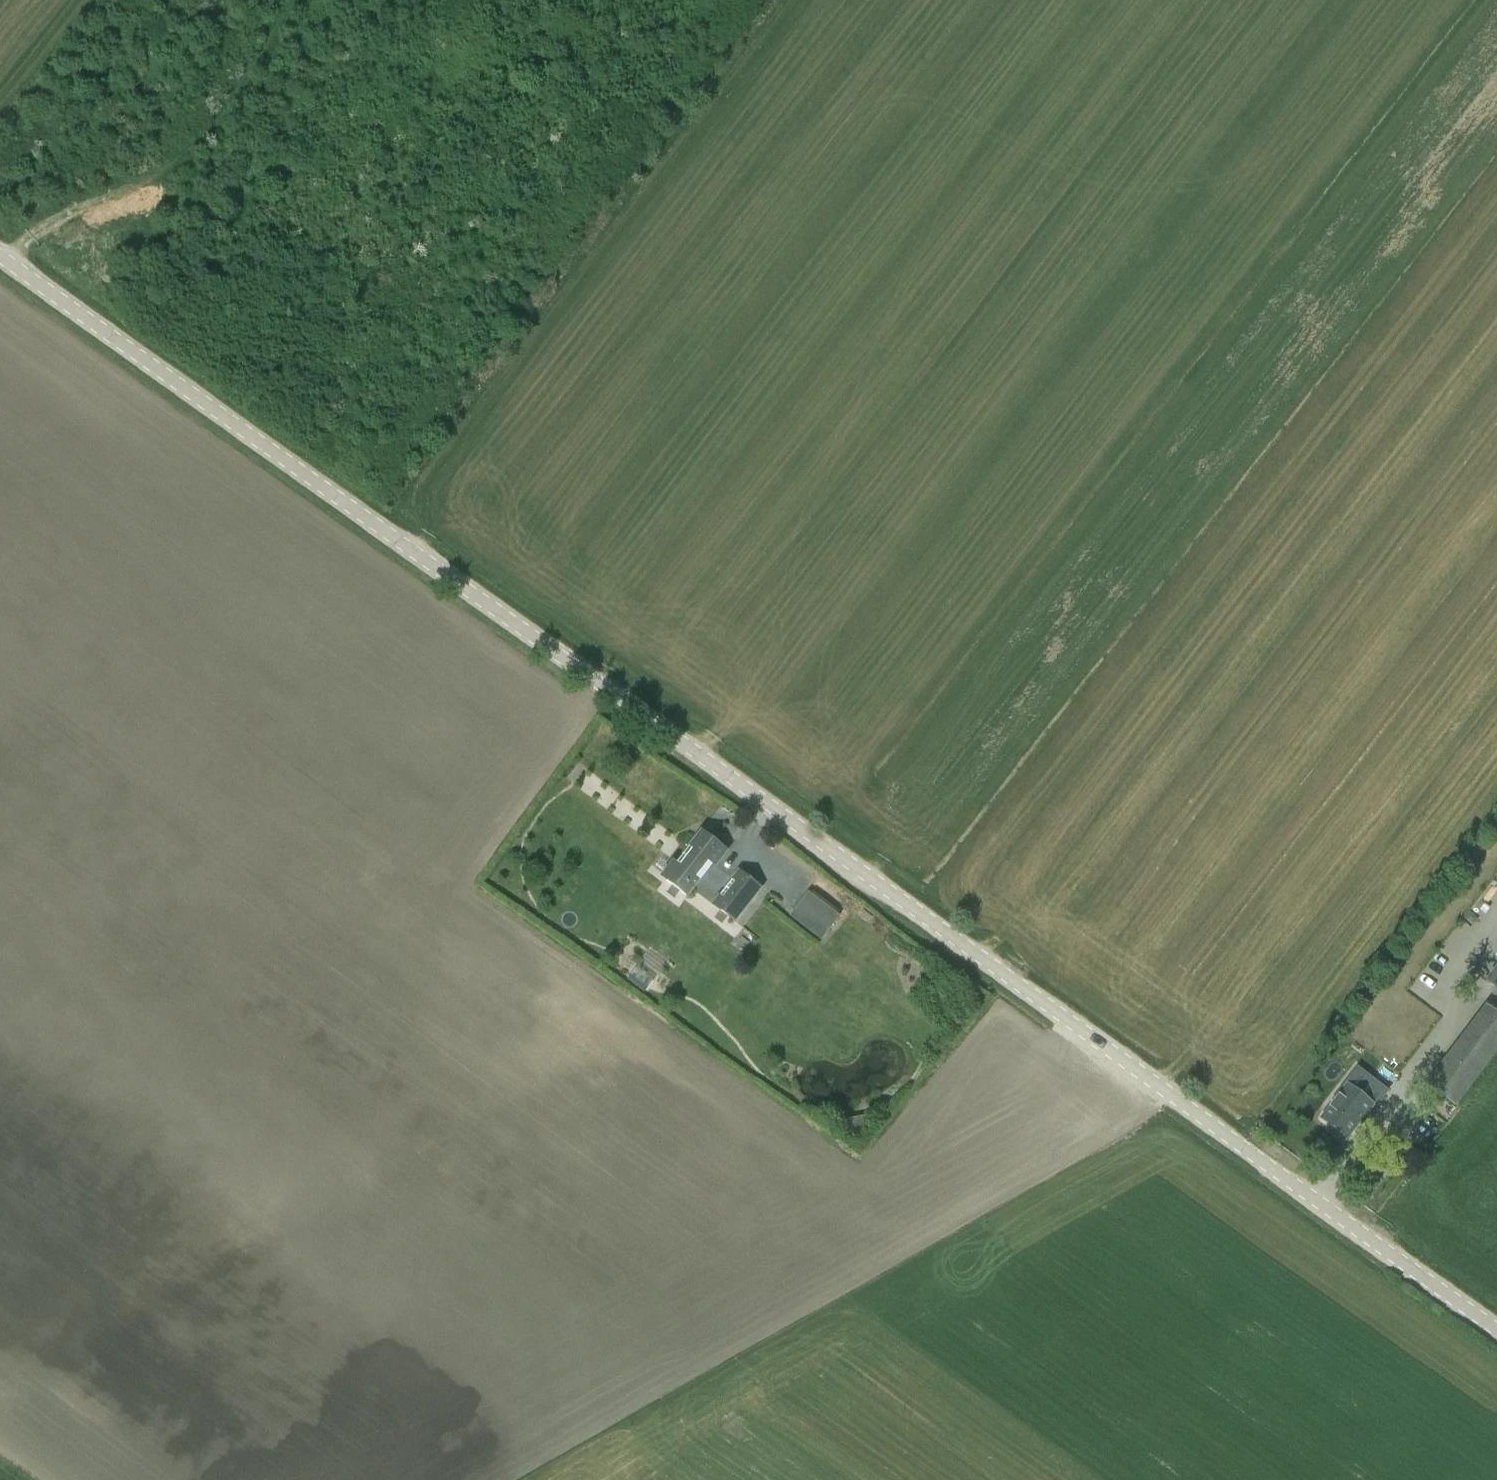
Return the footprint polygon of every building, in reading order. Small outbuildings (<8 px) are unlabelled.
[(723,849),(701,832),(665,879),(687,896),(723,849)] [(760,888),(738,871),(712,905),(735,922),(760,888)] [(825,940),(844,915),(812,890),(792,916),(825,940)] [(1486,981),(1496,989),(1496,967),(1486,981)] [(1455,1107),(1496,1050),(1496,1012),(1485,1002),(1424,1084),(1455,1107)] [(1374,1109),(1386,1093),(1357,1071),(1321,1118),(1347,1137),(1370,1106),(1374,1109)] [(848,1136),(872,1133),(869,1115),(846,1118),(848,1136)]
